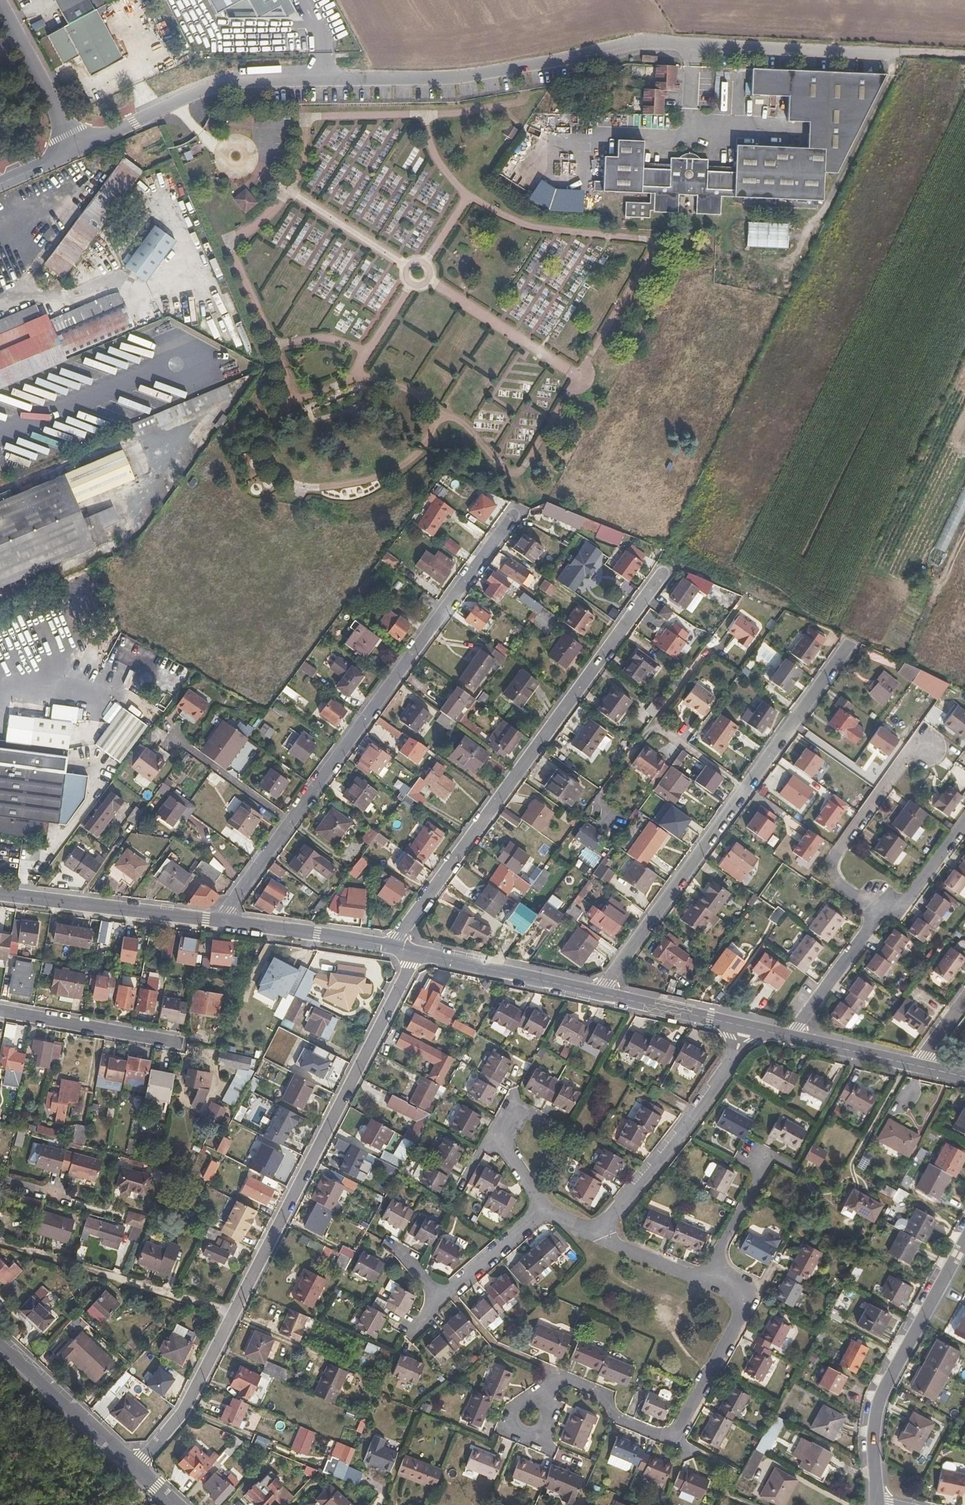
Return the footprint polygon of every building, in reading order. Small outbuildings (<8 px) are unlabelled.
[(100,13),(93,0),(60,0),(74,27),(100,13)] [(219,21),(301,20),(290,0),(208,0),(219,21)] [(68,30),(53,38),(68,67),(84,59),(95,79),(129,61),(102,12),(100,13),(74,27),(68,30)] [(673,83),(674,75),(674,66),(655,65),(653,90),(644,90),(642,114),(662,115),(663,98),(667,99),(667,91),(679,92),(679,83),(673,83)] [(748,97),(786,99),(785,124),(806,125),(805,151),(736,147),(734,169),(706,168),(707,161),(698,161),(696,158),(693,156),(689,155),(686,155),(684,156),(682,157),(679,160),(669,160),(669,166),(641,164),(642,142),(616,141),(615,157),(603,157),(602,182),(593,181),(593,191),(653,194),(653,206),(626,205),(624,218),(649,219),(652,212),(677,213),(677,195),(696,196),(695,214),(719,216),(720,197),(822,202),(823,174),(836,175),(884,78),(750,71),(748,97)] [(63,277),(142,171),(124,158),(46,265),(63,277)] [(540,180),(529,197),(546,211),(584,213),(583,191),(555,190),(540,180)] [(245,187),(233,197),(245,213),(258,204),(245,187)] [(790,226),(749,223),(746,246),(787,250),(790,226)] [(177,243),(155,227),(126,266),(147,284),(177,243)] [(66,360),(65,357),(134,327),(119,291),(50,321),(47,314),(41,317),(36,305),(0,320),(0,388),(66,360)] [(225,385),(132,423),(137,436),(229,396),(225,385)] [(952,438),(964,445),(964,413),(952,438)] [(108,541),(103,529),(119,522),(113,506),(83,518),(76,502),(134,478),(122,450),(12,497),(10,490),(0,494),(0,586),(108,541)] [(927,562),(939,568),(964,513),(964,482),(927,562)] [(469,512),(483,522),(495,505),(481,495),(469,512)] [(437,498),(429,509),(436,513),(439,508),(450,514),(453,509),(437,498)] [(542,514),(580,529),(581,526),(584,518),(547,503),(542,514)] [(436,513),(429,509),(417,527),(431,535),(446,512),(439,508),(436,513)] [(619,545),(624,534),(584,518),(581,526),(598,533),(597,536),(619,545)] [(532,563),(543,548),(523,534),(512,549),(532,563)] [(561,543),(567,547),(571,541),(564,537),(561,543)] [(450,539),(443,548),(455,557),(461,547),(450,539)] [(454,563),(457,558),(455,557),(443,548),(433,541),(416,565),(439,582),(454,563)] [(587,543),(559,581),(574,592),(588,573),(591,575),(595,569),(592,566),(601,553),(602,553),(595,548),(587,543)] [(642,563),(626,551),(613,570),(629,581),(642,563)] [(399,562),(386,552),(380,560),(393,569),(399,562)] [(495,572),(511,584),(514,580),(521,585),(529,572),(499,552),(491,564),(498,569),(495,572)] [(496,602),(509,584),(493,572),(488,580),(491,583),(484,593),(496,602)] [(713,584),(689,574),(684,580),(698,590),(706,596),(713,584)] [(556,588),(545,580),(539,588),(550,597),(556,588)] [(698,590),(684,580),(683,580),(669,598),(685,609),(698,590)] [(375,590),(382,595),(387,589),(380,583),(375,590)] [(518,589),(524,593),(527,589),(521,585),(518,589)] [(527,589),(524,593),(531,599),(534,594),(527,589)] [(435,600),(424,592),(419,599),(430,607),(435,600)] [(527,621),(531,624),(543,607),(531,599),(524,593),(519,600),(535,611),(527,621)] [(399,640),(410,624),(388,609),(381,604),(370,620),(377,625),(399,640)] [(564,623),(583,636),(589,627),(587,626),(594,615),(579,604),(564,623)] [(475,606),(465,620),(479,630),(491,614),(483,608),(480,610),(475,606)] [(547,635),(559,618),(543,607),(531,624),(547,635)] [(658,615),(667,621),(673,613),(664,607),(658,615)] [(737,641),(747,648),(758,631),(739,618),(728,632),(739,640),(737,641)] [(349,627),(354,630),(344,643),(364,658),(379,638),(354,620),(349,627)] [(674,624),(673,626),(687,636),(688,634),(674,624)] [(658,635),(652,644),(673,659),(685,643),(683,641),(687,636),(673,626),(669,631),(667,629),(661,637),(658,635)] [(809,629),(805,634),(820,645),(824,639),(809,629)] [(820,645),(805,634),(791,654),(807,666),(821,646),(820,645)] [(564,635),(548,656),(565,668),(580,647),(564,635)] [(506,658),(509,653),(510,652),(498,643),(494,649),(506,658)] [(506,658),(494,649),(489,645),(483,653),(480,651),(459,679),(474,690),(494,661),(500,665),(506,658)] [(660,667),(639,651),(624,671),(639,682),(644,675),(650,680),(660,667)] [(336,687),(348,696),(363,675),(351,666),(338,656),(330,668),(343,677),(336,687)] [(801,671),(785,659),(769,682),(785,693),(790,686),(792,688),(798,679),(796,678),(801,671)] [(305,661),(300,668),(312,677),(317,670),(305,661)] [(912,681),(921,669),(905,662),(898,671),(912,681)] [(504,694),(521,707),(538,683),(521,671),(504,694)] [(870,694),(883,705),(898,684),(884,672),(878,679),(880,681),(870,694)] [(671,683),(676,687),(681,680),(676,676),(671,683)] [(691,705),(690,707),(701,714),(713,697),(695,684),(684,699),(691,705)] [(469,695),(458,687),(440,711),(451,719),(469,695)] [(614,688),(597,710),(615,723),(631,701),(614,688)] [(188,690),(176,706),(196,720),(208,704),(188,690)] [(298,693),(293,699),(304,707),(309,701),(298,693)] [(640,707),(654,717),(662,706),(648,696),(640,707)] [(853,705),(842,697),(837,704),(841,708),(840,709),(846,714),(853,705)] [(320,713),(336,725),(346,710),(340,706),(341,705),(335,701),(334,702),(330,699),(320,713)] [(481,704),(475,700),(458,724),(475,737),(480,731),(468,722),(481,704)] [(409,724),(402,719),(400,720),(417,732),(430,714),(414,701),(413,703),(424,712),(413,727),(409,724)] [(411,702),(400,717),(402,719),(409,724),(413,727),(424,712),(413,703),(411,702)] [(777,712),(762,702),(747,723),(761,733),(777,712)] [(276,704),(272,709),(282,716),(285,711),(276,704)] [(964,735),(964,711),(957,705),(944,723),(963,737),(964,735)] [(511,728),(512,727),(484,706),(480,710),(501,725),(489,740),(508,754),(521,735),(511,728)] [(119,762),(147,726),(123,708),(110,725),(95,745),(119,762)] [(829,724),(855,743),(863,731),(855,724),(856,722),(846,714),(840,709),(829,724)] [(738,727),(722,715),(703,742),(719,754),(727,743),(738,727)] [(402,734),(379,717),(376,722),(398,738),(402,734)] [(43,837),(45,823),(66,825),(84,801),(87,777),(64,774),(71,725),(34,720),(30,746),(23,745),(0,742),(0,831),(43,837)] [(213,746),(228,725),(221,720),(206,740),(213,746)] [(607,733),(590,720),(572,745),(589,757),(607,733)] [(213,746),(205,756),(223,769),(246,738),(228,725),(213,746)] [(265,734),(269,737),(273,731),(265,725),(262,729),(266,732),(265,734)] [(898,742),(880,728),(868,744),(887,757),(898,742)] [(289,751),(303,761),(315,745),(311,742),(313,740),(303,732),(289,751)] [(464,764),(468,767),(475,772),(488,753),(465,737),(449,758),(462,767),(464,764)] [(420,743),(431,751),(434,747),(423,739),(420,743)] [(408,740),(400,752),(417,764),(422,757),(414,752),(418,747),(408,740)] [(727,743),(719,754),(721,755),(729,744),(727,743)] [(372,744),(360,760),(377,773),(383,766),(389,757),(372,744)] [(425,752),(418,747),(414,752),(422,757),(425,752)] [(138,770),(151,779),(164,763),(146,748),(132,766),(138,770)] [(650,754),(652,752),(646,748),(642,749),(631,765),(651,779),(663,763),(656,758),(650,754)] [(807,750),(801,757),(793,766),(811,778),(822,760),(807,750)] [(682,752),(681,753),(672,765),(678,769),(682,763),(683,763),(688,756),(682,752)] [(428,776),(424,781),(426,782),(431,786),(429,789),(441,797),(446,790),(449,792),(455,784),(441,774),(444,769),(446,767),(438,761),(437,763),(432,770),(430,769),(426,774),(428,776)] [(706,764),(694,781),(711,794),(723,777),(706,764)] [(388,770),(383,766),(377,773),(383,777),(388,770)] [(690,781),(671,767),(654,790),(671,802),(673,804),(675,802),(690,781)] [(271,769),(258,786),(275,798),(288,781),(271,769)] [(151,779),(138,770),(135,775),(135,778),(144,784),(147,784),(151,779)] [(557,772),(546,787),(571,805),(582,790),(557,772)] [(423,780),(419,777),(418,778),(406,795),(421,805),(425,799),(418,793),(423,786),(420,784),(423,780)] [(343,796),(364,811),(377,793),(357,778),(343,796)] [(793,778),(782,793),(800,807),(811,791),(793,778)] [(163,783),(157,790),(164,795),(169,788),(163,783)] [(941,798),(939,796),(932,805),(947,816),(962,796),(949,786),(941,798)] [(196,807),(173,790),(155,815),(171,828),(180,816),(186,820),(190,814),(196,807)] [(85,829),(93,835),(112,809),(116,812),(123,802),(111,793),(85,829)] [(770,812),(775,805),(764,798),(760,804),(762,806),(770,812)] [(521,819),(540,832),(554,813),(535,800),(521,819)] [(928,813),(910,800),(892,825),(910,838),(928,813)] [(673,804),(671,802),(658,820),(679,834),(693,815),(675,802),(673,804)] [(242,803),(227,823),(245,837),(261,816),(242,803)] [(776,817),(762,806),(747,828),(766,841),(776,826),(772,823),(776,817)] [(127,819),(133,824),(142,812),(135,807),(127,819)] [(355,826),(332,808),(316,831),(335,845),(340,838),(344,841),(355,826)] [(566,812),(574,818),(577,820),(579,815),(569,808),(566,812)] [(517,817),(505,809),(501,815),(509,821),(512,823),(517,817)] [(793,817),(806,827),(809,823),(804,819),(805,817),(797,811),(793,817)] [(522,821),(517,817),(512,823),(517,827),(522,821)] [(570,823),(575,827),(579,821),(577,820),(574,818),(570,823)] [(669,833),(652,820),(635,844),(628,854),(636,860),(645,866),(669,833)] [(425,827),(441,838),(444,834),(428,823),(425,827)] [(595,832),(591,829),(585,825),(575,837),(593,850),(603,837),(595,832)] [(406,853),(407,854),(420,863),(429,849),(431,851),(441,838),(425,827),(406,853)] [(374,839),(379,833),(373,829),(367,837),(372,841),(374,839)] [(823,840),(808,829),(792,851),(807,861),(823,840)] [(891,863),(906,843),(888,829),(882,837),(884,838),(874,851),(891,863)] [(379,833),(374,839),(384,846),(388,840),(384,837),(379,833)] [(532,885),(535,881),(530,878),(519,870),(509,862),(510,861),(514,863),(519,857),(515,854),(518,849),(510,843),(505,850),(503,853),(498,860),(506,865),(505,866),(532,885)] [(734,876),(739,869),(746,874),(758,859),(736,844),(720,866),(734,876)] [(305,877),(313,867),(328,879),(335,869),(304,845),(289,866),(305,877)] [(64,863),(89,881),(101,864),(76,846),(64,863)] [(146,865),(126,849),(114,866),(134,881),(146,865)] [(420,863),(422,864),(431,851),(429,849),(420,863)] [(528,856),(518,849),(515,854),(519,857),(514,863),(510,861),(509,862),(519,870),(528,856)] [(413,879),(423,865),(422,864),(420,863),(407,854),(397,867),(413,879)] [(361,857),(350,871),(349,873),(356,878),(368,862),(361,857)] [(166,859),(153,876),(176,893),(188,876),(166,859)] [(220,873),(201,860),(195,868),(214,881),(220,873)] [(645,866),(636,860),(623,878),(644,893),(657,875),(645,866)] [(285,871),(274,862),(269,869),(280,878),(285,871)] [(505,866),(502,864),(493,876),(496,879),(505,866)] [(613,873),(601,864),(593,875),(606,884),(613,873)] [(527,892),(531,886),(532,885),(505,866),(496,879),(491,886),(506,897),(516,884),(527,892)] [(535,881),(543,870),(538,867),(530,878),(535,881)] [(961,867),(957,872),(955,870),(945,883),(960,894),(964,888),(964,870),(961,867)] [(549,874),(543,870),(535,881),(532,885),(531,886),(539,892),(548,879),(547,878),(549,874)] [(394,906),(407,887),(392,876),(384,887),(381,885),(377,890),(380,892),(378,895),(394,906)] [(489,884),(491,886),(496,879),(493,876),(488,884),(489,884)] [(274,909),(279,912),(283,906),(279,902),(287,890),(271,880),(253,906),(262,912),(264,910),(270,914),(272,912),(274,909)] [(592,886),(587,883),(578,896),(582,899),(592,886)] [(713,914),(713,915),(728,895),(712,883),(697,903),(713,914)] [(212,903),(218,896),(201,884),(187,904),(205,906),(212,903)] [(506,897),(491,886),(489,884),(475,904),(496,920),(502,913),(498,910),(507,898),(506,897)] [(341,898),(338,914),(361,917),(365,890),(349,888),(348,899),(341,898)] [(348,899),(349,888),(347,888),(341,898),(348,899)] [(960,903),(946,893),(942,898),(956,909),(960,903)] [(563,902),(552,894),(546,903),(557,910),(563,902)] [(930,909),(926,915),(941,926),(946,920),(943,918),(952,906),(942,898),(937,895),(928,907),(930,909)] [(329,909),(338,914),(341,898),(336,896),(329,909)] [(582,899),(578,896),(573,901),(578,905),(582,899)] [(601,912),(620,926),(626,917),(618,911),(619,909),(617,908),(619,904),(611,898),(601,912)] [(320,913),(328,903),(322,899),(315,909),(320,913)] [(770,917),(776,922),(788,905),(779,899),(777,903),(779,905),(770,917)] [(697,903),(695,902),(681,920),(699,934),(713,914),(697,903)] [(557,910),(546,903),(534,920),(551,932),(562,917),(564,915),(557,910)] [(572,904),(566,913),(572,917),(576,920),(583,912),(572,904)] [(809,928),(826,941),(843,918),(825,905),(809,928)] [(614,933),(620,926),(601,912),(592,906),(587,914),(593,918),(591,921),(594,922),(596,920),(614,933)] [(460,913),(450,931),(463,937),(465,934),(479,940),(478,941),(477,944),(479,945),(480,946),(481,945),(483,943),(483,942),(489,929),(460,913)] [(566,913),(564,915),(562,917),(569,922),(572,917),(566,913)] [(919,919),(909,932),(925,944),(935,931),(937,932),(941,926),(926,915),(921,921),(919,919)] [(18,943),(22,920),(15,919),(12,936),(8,955),(17,957),(18,943)] [(32,945),(36,923),(22,920),(18,943),(32,945)] [(106,946),(110,922),(100,920),(96,945),(106,946)] [(613,936),(614,933),(596,920),(594,922),(613,936)] [(601,938),(582,924),(562,952),(581,966),(601,938)] [(88,947),(91,931),(58,926),(55,942),(88,947)] [(883,950),(898,961),(902,956),(900,954),(909,941),(894,930),(885,943),(887,945),(883,950)] [(666,957),(679,967),(688,955),(684,953),(688,948),(668,933),(653,954),(663,961),(666,957)] [(12,936),(0,934),(0,961),(7,962),(8,955),(12,936)] [(788,959),(804,971),(822,946),(806,934),(788,959)] [(170,953),(173,937),(165,935),(162,951),(170,953)] [(122,937),(118,961),(133,964),(137,940),(122,937)] [(194,965),(198,942),(181,938),(176,962),(194,965)] [(229,967),(232,945),(213,942),(210,964),(229,967)] [(714,967),(731,979),(744,962),(741,959),(742,957),(730,948),(729,950),(727,949),(714,967)] [(934,971),(949,982),(964,960),(964,957),(952,948),(934,971)] [(893,967),(898,961),(883,950),(878,956),(876,954),(867,967),(881,978),(891,965),(893,967)] [(315,963),(321,952),(318,952),(312,962),(315,963)] [(760,975),(759,977),(775,989),(788,971),(764,954),(753,970),(760,975)] [(308,971),(308,970),(300,966),(296,974),(288,970),(290,967),(275,959),(271,965),(266,962),(260,972),(267,975),(258,992),(273,999),(276,993),(285,998),(287,994),(294,998),(295,997),(308,971)] [(27,997),(32,964),(17,962),(15,969),(13,969),(12,973),(14,974),(11,995),(27,997)] [(370,996),(371,986),(364,985),(366,971),(338,966),(337,975),(329,974),(329,978),(316,976),(308,971),(295,997),(300,999),(302,1001),(304,1001),(313,984),(326,991),(322,1000),(348,1013),(358,994),(370,996)] [(80,1001),(84,977),(67,973),(67,971),(61,969),(60,972),(54,971),(50,995),(66,997),(66,1000),(73,1002),(74,999),(80,1001)] [(112,991),(114,981),(115,977),(110,976),(109,975),(105,974),(102,976),(102,978),(101,978),(90,976),(88,986),(95,987),(93,998),(106,1000),(108,990),(112,991)] [(120,978),(120,982),(119,988),(134,991),(135,981),(120,978)] [(151,1015),(158,980),(147,978),(144,992),(140,991),(136,1012),(151,1015)] [(851,992),(847,998),(862,1009),(867,1004),(864,1002),(874,989),(859,978),(849,991),(851,992)] [(131,1011),(134,991),(119,988),(120,982),(114,981),(112,991),(112,998),(116,999),(115,1008),(131,1011)] [(436,1003),(443,989),(429,981),(422,993),(420,992),(412,1008),(429,1016),(430,1018),(446,1025),(449,1020),(441,1016),(444,1010),(435,1005),(436,1003)] [(214,1018),(220,1002),(197,995),(192,1012),(214,1018)] [(176,1022),(179,1004),(180,1001),(162,997),(158,1018),(176,1022)] [(290,1023),(302,1001),(300,999),(295,997),(294,998),(283,1019),(290,1023)] [(862,1009),(847,998),(843,1004),(841,1002),(831,1015),(834,1017),(830,1022),(842,1031),(846,1026),(855,1013),(858,1015),(862,1009)] [(906,998),(892,1017),(899,1022),(901,1019),(920,1033),(930,1019),(912,1005),(913,1003),(906,998)] [(516,1026),(523,1014),(501,1002),(491,1021),(512,1033),(516,1026)] [(449,1020),(453,1012),(442,1007),(436,1003),(435,1005),(444,1010),(441,1016),(449,1020)] [(183,1025),(186,1005),(179,1004),(176,1022),(175,1024),(183,1025)] [(537,1038),(548,1019),(526,1008),(523,1014),(516,1026),(537,1038)] [(332,1029),(327,1027),(331,1018),(320,1013),(317,1019),(312,1016),(304,1031),(325,1042),(332,1029)] [(855,1013),(846,1026),(848,1028),(850,1029),(852,1028),(859,1019),(859,1016),(858,1015),(855,1013)] [(423,1034),(429,1024),(414,1016),(407,1030),(424,1039),(426,1035),(423,1034)] [(582,1039),(588,1028),(567,1016),(557,1035),(577,1047),(582,1039)] [(332,1029),(336,1021),(331,1018),(327,1027),(332,1029)] [(603,1051),(614,1032),(592,1020),(588,1028),(582,1039),(603,1051)] [(475,1032),(454,1022),(450,1029),(472,1040),(475,1032)] [(5,1023),(3,1035),(17,1037),(19,1024),(5,1023)] [(643,1055),(651,1042),(629,1030),(618,1049),(640,1061),(643,1055)] [(284,1055),(293,1038),(285,1034),(284,1035),(282,1034),(280,1037),(275,1035),(272,1042),(279,1046),(276,1050),(284,1055)] [(441,1080),(452,1060),(403,1035),(396,1048),(435,1067),(431,1075),(441,1080)] [(665,1067),(676,1049),(654,1036),(651,1042),(643,1055),(665,1067)] [(48,1057),(50,1046),(36,1043),(34,1043),(31,1054),(37,1055),(35,1066),(47,1069),(49,1062),(49,1058),(49,1057),(48,1057)] [(697,1075),(708,1056),(686,1043),(675,1062),(697,1075)] [(56,1063),(59,1047),(52,1045),(49,1057),(49,1058),(49,1062),(56,1063)] [(22,1056),(12,1054),(13,1050),(3,1048),(0,1067),(0,1068),(6,1070),(3,1084),(19,1087),(22,1072),(19,1072),(22,1056)] [(254,1074),(249,1071),(251,1059),(236,1057),(220,1054),(217,1067),(220,1068),(239,1071),(236,1076),(221,1103),(235,1110),(254,1074)] [(497,1084),(508,1064),(490,1054),(478,1073),(497,1084)] [(121,1080),(124,1064),(116,1062),(108,1060),(108,1058),(100,1056),(97,1074),(105,1076),(105,1078),(121,1080)] [(144,1083),(148,1064),(128,1060),(126,1071),(129,1072),(128,1074),(131,1075),(130,1080),(134,1081),(133,1083),(137,1084),(137,1081),(144,1083)] [(28,1074),(31,1062),(24,1061),(22,1072),(24,1072),(28,1074)] [(787,1098),(798,1077),(792,1073),(791,1075),(771,1065),(761,1082),(781,1092),(781,1095),(787,1098)] [(207,1095),(210,1076),(188,1071),(184,1087),(198,1090),(190,1108),(197,1111),(203,1098),(207,1095)] [(547,1102),(557,1084),(535,1071),(525,1090),(547,1102)] [(168,1103),(172,1080),(158,1077),(158,1075),(149,1073),(144,1098),(168,1103)] [(486,1104),(497,1084),(478,1073),(467,1093),(486,1104)] [(822,1103),(831,1086),(811,1074),(801,1091),(822,1103)] [(301,1110),(314,1085),(295,1075),(291,1084),(282,1100),(301,1110)] [(438,1086),(441,1080),(431,1075),(428,1081),(438,1086)] [(431,1097),(434,1090),(443,1095),(445,1091),(446,1090),(438,1086),(428,1081),(425,1080),(414,1101),(427,1108),(425,1112),(431,1115),(432,1115),(435,1110),(429,1106),(432,1099),(431,1098),(431,1097)] [(567,1114),(578,1095),(557,1084),(547,1102),(567,1114)] [(875,1098),(855,1086),(854,1088),(847,1085),(839,1098),(846,1102),(845,1105),(865,1115),(875,1098)] [(62,1127),(67,1102),(69,1088),(61,1087),(59,1097),(53,1096),(52,1099),(49,1101),(48,1108),(50,1110),(49,1113),(55,1115),(53,1125),(62,1127)] [(76,1103),(78,1090),(69,1088),(67,1102),(76,1103)] [(656,1101),(661,1093),(653,1088),(649,1097),(656,1101)] [(431,1117),(417,1110),(416,1111),(406,1106),(407,1104),(392,1096),(386,1107),(417,1124),(417,1126),(415,1126),(412,1133),(419,1137),(427,1124),(431,1117)] [(652,1134),(664,1113),(644,1102),(633,1123),(647,1132),(652,1134)] [(218,1125),(226,1110),(213,1103),(205,1119),(218,1125)] [(466,1139),(479,1117),(460,1106),(447,1128),(466,1139)] [(952,1130),(964,1137),(964,1108),(952,1130)] [(286,1110),(269,1141),(276,1144),(288,1151),(291,1145),(292,1145),(298,1134),(296,1133),(299,1129),(300,1130),(302,1131),(306,1121),(286,1110)] [(752,1125),(725,1111),(716,1127),(743,1142),(746,1137),(752,1125)] [(137,1137),(139,1122),(132,1121),(129,1136),(137,1137)] [(396,1134),(371,1121),(360,1141),(377,1150),(379,1145),(388,1150),(396,1134)] [(635,1153),(647,1132),(633,1123),(628,1121),(617,1143),(635,1153)] [(796,1150),(806,1133),(786,1121),(782,1127),(776,1124),(768,1138),(775,1141),(776,1139),(796,1150)] [(907,1159),(917,1139),(887,1122),(876,1142),(907,1159)] [(84,1147),(87,1130),(74,1127),(71,1143),(84,1147)] [(61,1134),(37,1128),(36,1133),(59,1140),(61,1134)] [(415,1145),(419,1137),(412,1133),(408,1131),(404,1138),(415,1145)] [(252,1146),(255,1140),(244,1135),(241,1141),(252,1146)] [(276,1144),(270,1142),(269,1141),(259,1136),(258,1140),(260,1141),(259,1142),(270,1149),(271,1147),(273,1148),(276,1144)] [(393,1156),(405,1163),(415,1145),(404,1138),(403,1138),(393,1156)] [(448,1172),(460,1150),(441,1139),(429,1161),(448,1172)] [(60,1168),(65,1150),(41,1143),(34,1165),(59,1172),(60,1168)] [(221,1154),(226,1145),(221,1143),(217,1152),(221,1154)] [(400,1172),(348,1146),(346,1150),(350,1151),(339,1171),(353,1178),(362,1162),(385,1173),(383,1178),(393,1184),(398,1176),(400,1172)] [(964,1161),(964,1157),(946,1147),(934,1169),(951,1179),(954,1181),(964,1161)] [(817,1168),(825,1155),(813,1148),(811,1148),(804,1161),(817,1168)] [(264,1176),(274,1159),(254,1149),(249,1159),(253,1160),(248,1168),(264,1176)] [(94,1182),(100,1161),(80,1155),(65,1150),(60,1168),(68,1170),(67,1174),(94,1182)] [(611,1183),(623,1162),(604,1151),(592,1172),(603,1179),(611,1183)] [(393,1156),(384,1152),(379,1161),(400,1171),(405,1163),(393,1156)] [(862,1174),(871,1158),(864,1154),(855,1170),(862,1174)] [(155,1165),(157,1158),(147,1156),(146,1162),(155,1165)] [(437,1193),(448,1172),(429,1161),(426,1166),(417,1182),(437,1193)] [(417,1182),(426,1166),(420,1162),(416,1163),(410,1174),(411,1178),(417,1182)] [(210,1181),(218,1167),(210,1163),(202,1178),(210,1181)] [(722,1195),(732,1175),(716,1165),(706,1183),(705,1186),(710,1188),(706,1195),(720,1203),(724,1196),(722,1195)] [(489,1197),(499,1180),(499,1179),(477,1166),(466,1185),(489,1197)] [(938,1203),(951,1179),(934,1169),(930,1167),(917,1192),(938,1203)] [(146,1196),(151,1177),(120,1168),(115,1187),(120,1189),(118,1194),(130,1197),(131,1192),(146,1196)] [(588,1206),(603,1179),(592,1172),(587,1169),(584,1175),(583,1174),(570,1196),(588,1206)] [(263,1177),(260,1184),(272,1191),(276,1184),(263,1177)] [(332,1211),(344,1187),(354,1192),(357,1185),(343,1178),(340,1185),(324,1177),(311,1202),(317,1205),(331,1212),(332,1211)] [(264,1206),(272,1191),(260,1184),(249,1179),(240,1194),(264,1206)] [(505,1220),(515,1202),(504,1195),(507,1189),(501,1181),(499,1180),(489,1197),(483,1208),(505,1220)] [(880,1208),(852,1192),(843,1208),(854,1214),(872,1224),(880,1208)] [(33,1223),(40,1201),(20,1196),(18,1204),(28,1207),(24,1220),(33,1223)] [(195,1211),(198,1204),(191,1200),(187,1207),(195,1211)] [(248,1231),(252,1221),(251,1220),(255,1212),(236,1203),(223,1227),(243,1237),(246,1230),(248,1231)] [(399,1236),(410,1216),(388,1204),(378,1223),(399,1236)] [(321,1237),(333,1213),(331,1212),(317,1205),(311,1217),(305,1229),(321,1237)] [(854,1214),(843,1208),(839,1216),(849,1223),(854,1214)] [(674,1225),(668,1222),(669,1219),(668,1218),(649,1209),(640,1227),(668,1240),(674,1225)] [(922,1246),(934,1222),(930,1220),(931,1217),(927,1215),(926,1217),(914,1211),(909,1222),(902,1234),(919,1244),(922,1246)] [(68,1240),(74,1222),(43,1212),(36,1234),(51,1238),(52,1235),(68,1240)] [(141,1229),(146,1218),(128,1213),(125,1225),(133,1227),(141,1229)] [(426,1252),(437,1232),(415,1219),(405,1239),(426,1252)] [(697,1253),(705,1235),(676,1222),(674,1225),(668,1240),(697,1253)] [(118,1250),(124,1228),(115,1225),(114,1228),(99,1224),(98,1230),(89,1227),(87,1235),(111,1241),(112,1242),(110,1247),(118,1250)] [(135,1243),(141,1229),(133,1227),(128,1241),(135,1243)] [(211,1238),(215,1231),(209,1227),(205,1235),(211,1238)] [(906,1267),(919,1244),(902,1234),(898,1232),(886,1256),(906,1267)] [(565,1250),(568,1247),(556,1233),(553,1236),(551,1236),(532,1252),(539,1260),(547,1269),(565,1253),(566,1252),(565,1250)] [(331,1251),(300,1236),(296,1244),(327,1260),(331,1251)] [(770,1263),(779,1245),(767,1239),(763,1247),(748,1238),(739,1256),(766,1270),(770,1263)] [(223,1264),(228,1255),(231,1256),(235,1247),(222,1241),(222,1243),(219,1241),(217,1244),(220,1246),(218,1249),(209,1245),(203,1255),(223,1264)] [(450,1273),(461,1254),(441,1242),(430,1261),(450,1273)] [(169,1244),(165,1252),(145,1244),(137,1264),(158,1272),(170,1276),(180,1248),(169,1244)] [(350,1260),(354,1252),(342,1246),(338,1255),(339,1255),(341,1256),(350,1260)] [(808,1281),(822,1256),(805,1247),(789,1274),(803,1282),(804,1281),(806,1280),(808,1281)] [(331,1251),(327,1260),(326,1262),(333,1265),(339,1255),(338,1255),(331,1251)] [(547,1269),(539,1260),(532,1252),(508,1273),(523,1289),(547,1269)] [(371,1286),(381,1267),(359,1254),(349,1273),(371,1286)] [(335,1287),(350,1260),(341,1256),(326,1282),(335,1287)] [(21,1272),(13,1264),(8,1269),(0,1262),(0,1281),(7,1288),(21,1272)] [(309,1308),(324,1281),(305,1269),(300,1278),(302,1279),(298,1287),(296,1286),(289,1298),(309,1308)] [(797,1301),(804,1290),(800,1288),(803,1282),(789,1274),(774,1301),(792,1311),(795,1306),(797,1301)] [(518,1294),(504,1277),(485,1294),(488,1298),(499,1310),(518,1294)] [(904,1302),(910,1290),(889,1278),(882,1290),(885,1292),(881,1299),(897,1307),(899,1304),(901,1301),(904,1302)] [(388,1296),(392,1288),(394,1289),(395,1287),(386,1282),(381,1292),(388,1296)] [(404,1315),(412,1298),(394,1289),(392,1288),(388,1296),(383,1306),(382,1310),(383,1311),(401,1320),(404,1315)] [(46,1315),(38,1306),(41,1303),(41,1300),(43,1300),(48,1295),(42,1289),(20,1312),(35,1326),(46,1315)] [(104,1318),(117,1305),(103,1293),(91,1306),(104,1318)] [(503,1315),(499,1310),(488,1298),(469,1315),(484,1331),(503,1315)] [(842,1317),(848,1306),(837,1300),(831,1311),(842,1317)] [(371,1301),(367,1309),(380,1316),(383,1311),(382,1310),(383,1306),(371,1301)] [(879,1340),(891,1320),(868,1307),(857,1328),(879,1340)] [(372,1340),(383,1318),(380,1316),(367,1309),(365,1308),(359,1318),(353,1331),(372,1340)] [(299,1330),(304,1318),(289,1311),(280,1333),(297,1341),(301,1331),(299,1330)] [(838,1325),(842,1317),(831,1311),(827,1319),(838,1325)] [(953,1336),(964,1342),(964,1314),(953,1336)] [(473,1332),(459,1316),(440,1333),(443,1336),(454,1349),(473,1332)] [(779,1350),(789,1330),(773,1321),(762,1341),(758,1339),(757,1339),(754,1346),(757,1348),(767,1353),(771,1346),(779,1350)] [(181,1365),(196,1335),(176,1325),(168,1343),(164,1342),(159,1351),(162,1352),(161,1356),(181,1365)] [(561,1363),(571,1341),(563,1338),(562,1339),(538,1329),(531,1348),(554,1358),(554,1360),(561,1363)] [(113,1365),(80,1333),(60,1355),(69,1363),(73,1359),(97,1382),(113,1365)] [(263,1364),(273,1341),(255,1333),(245,1356),(263,1364)] [(458,1352),(454,1349),(443,1336),(425,1352),(439,1368),(453,1356),(458,1352)] [(945,1377),(958,1353),(937,1341),(935,1342),(933,1341),(922,1360),(925,1361),(923,1365),(945,1377)] [(860,1367),(868,1351),(853,1343),(839,1368),(854,1376),(860,1367)] [(375,1357),(379,1349),(366,1344),(363,1352),(375,1357)] [(605,1360),(607,1357),(578,1345),(571,1363),(599,1375),(605,1360)] [(762,1385),(772,1365),(767,1362),(770,1355),(767,1353),(757,1348),(754,1355),(755,1356),(747,1373),(745,1377),(762,1385)] [(69,1363),(60,1355),(55,1359),(65,1368),(69,1363)] [(413,1387),(422,1367),(399,1357),(391,1378),(413,1387)] [(97,1382),(73,1359),(69,1363),(93,1386),(97,1382)] [(628,1391),(635,1372),(605,1360),(599,1375),(598,1378),(628,1391)] [(285,1384),(290,1373),(267,1364),(262,1374),(269,1377),(285,1384)] [(332,1405),(346,1374),(326,1365),(314,1396),(332,1405)] [(931,1402),(945,1377),(923,1365),(921,1369),(918,1367),(907,1387),(910,1389),(910,1390),(931,1402)] [(145,1384),(161,1397),(174,1380),(158,1367),(145,1384)] [(501,1404),(512,1375),(494,1367),(482,1396),(492,1400),(501,1404)] [(258,1378),(259,1377),(240,1368),(231,1386),(240,1391),(238,1394),(248,1399),(249,1396),(252,1391),(258,1378)] [(835,1396),(844,1380),(828,1371),(819,1387),(835,1396)] [(266,1382),(269,1377),(262,1374),(261,1373),(259,1377),(258,1378),(266,1382)] [(148,1415),(128,1395),(131,1392),(126,1387),(116,1397),(121,1402),(110,1413),(131,1433),(148,1415)] [(740,1421),(752,1400),(734,1390),(719,1418),(733,1425),(736,1419),(740,1421)] [(480,1429),(492,1400),(482,1396),(474,1393),(463,1422),(480,1429)] [(661,1395),(658,1401),(670,1406),(672,1400),(671,1397),(664,1394),(661,1395)] [(664,1425),(671,1407),(670,1406),(658,1401),(649,1397),(642,1416),(664,1425)] [(235,1428),(245,1405),(230,1398),(226,1407),(220,1422),(235,1428)] [(220,1422),(226,1407),(224,1405),(217,1421),(220,1422)] [(836,1434),(842,1423),(836,1420),(837,1417),(823,1408),(811,1431),(821,1436),(831,1442),(836,1434)] [(581,1452),(592,1425),(595,1426),(597,1419),(578,1411),(575,1418),(573,1417),(562,1444),(581,1452)] [(923,1444),(931,1430),(933,1427),(913,1416),(907,1427),(904,1431),(898,1443),(918,1454),(923,1444)] [(365,1425),(367,1420),(361,1417),(359,1423),(365,1425)] [(718,1453),(733,1425),(719,1418),(716,1417),(701,1444),(718,1453)] [(765,1458),(784,1423),(773,1417),(761,1440),(754,1452),(765,1458)] [(305,1457),(314,1434),(299,1428),(289,1450),(305,1457)] [(388,1473),(396,1454),(381,1447),(384,1441),(374,1437),(363,1464),(388,1473)] [(644,1453),(637,1450),(639,1446),(617,1437),(610,1455),(612,1456),(610,1462),(629,1470),(631,1464),(638,1467),(643,1454),(644,1453)] [(819,1481),(832,1456),(812,1446),(812,1447),(802,1441),(792,1459),(802,1464),(799,1471),(819,1481)] [(223,1463),(238,1447),(232,1442),(224,1452),(225,1453),(219,1460),(223,1463)] [(348,1466),(354,1451),(336,1444),(328,1462),(326,1461),(321,1472),(342,1481),(348,1466)] [(494,1480),(501,1462),(473,1450),(466,1468),(494,1480)] [(197,1482),(215,1461),(210,1456),(203,1463),(191,1451),(178,1465),(197,1482)] [(665,1484),(673,1466),(643,1454),(638,1467),(637,1469),(644,1472),(644,1476),(665,1484)] [(753,1470),(759,1457),(753,1454),(747,1467),(753,1470)] [(434,1490),(442,1471),(403,1456),(396,1475),(434,1490)] [(543,1487),(549,1472),(521,1461),(514,1478),(542,1490),(543,1487)] [(954,1472),(954,1467),(954,1464),(953,1462),(945,1461),(941,1464),(941,1469),(940,1469),(935,1491),(946,1493),(946,1492),(953,1493),(962,1494),(962,1492),(964,1493),(964,1473),(954,1472)] [(574,1504),(584,1479),(552,1465),(549,1472),(543,1487),(565,1495),(563,1500),(574,1504)] [(357,1487),(363,1472),(348,1466),(342,1481),(357,1487)] [(703,1500),(710,1482),(688,1473),(687,1475),(680,1472),(674,1487),(681,1490),(681,1491),(703,1500)] [(797,1484),(774,1472),(762,1496),(779,1504),(785,1504),(797,1484)] [(216,1503),(233,1485),(226,1478),(222,1482),(214,1474),(202,1486),(210,1494),(208,1496),(216,1503)] [(298,1493),(284,1481),(279,1487),(272,1481),(267,1487),(263,1484),(261,1486),(257,1482),(245,1495),(256,1504),(255,1504),(268,1504),(274,1498),(282,1504),(287,1504),(298,1493)] [(346,1502),(329,1485),(321,1495),(327,1500),(322,1504),(350,1504),(346,1502)] [(245,1495),(243,1497),(251,1504),(255,1504),(256,1504),(245,1495)] [(327,1500),(321,1495),(316,1500),(322,1504),(327,1500)]
